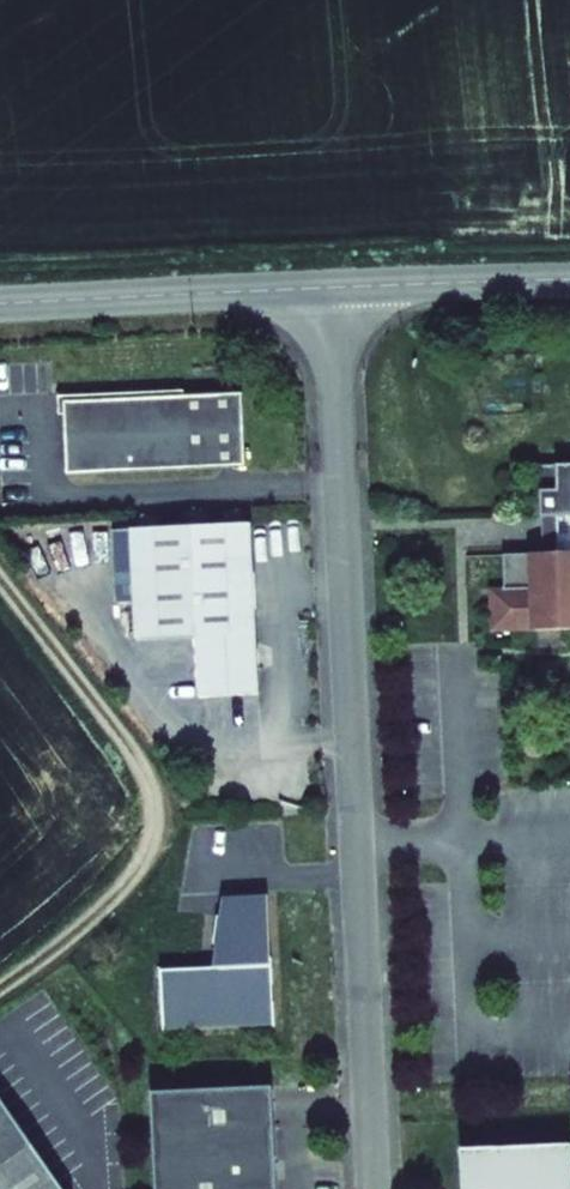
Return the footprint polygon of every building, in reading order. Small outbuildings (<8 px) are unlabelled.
[(243,393),(64,401),(68,474),(246,466),(243,393)] [(539,465),(540,516),(556,516),(557,552),(542,552),(502,553),(503,587),(489,588),(490,631),(569,628),(569,464),(539,465)] [(556,516),(540,516),(542,552),(557,552),(556,516)] [(251,524),(133,529),(138,639),(197,636),(200,697),(259,694),(251,524)] [(162,970),(165,1030),(276,1025),(273,957),(272,957),(269,895),(230,896),(228,916),(218,915),(214,944),(224,945),(221,967),(162,970)] [(152,1092),(156,1188),(278,1188),(273,1086),(152,1092)] [(0,1095),(0,1188),(64,1188),(60,1182),(0,1095)] [(461,1150),(463,1188),(569,1188),(569,1144),(461,1150)] [(421,1181),(421,1188),(433,1188),(432,1180),(421,1181)]
